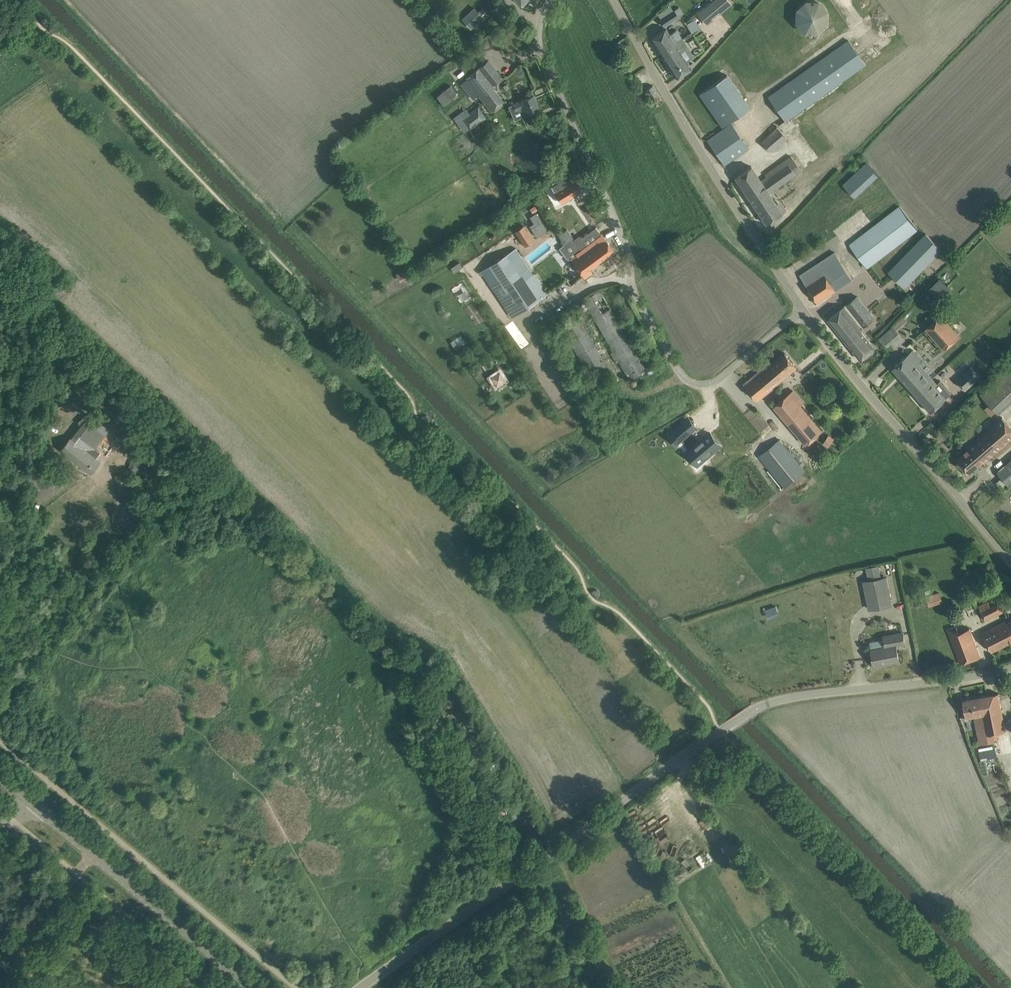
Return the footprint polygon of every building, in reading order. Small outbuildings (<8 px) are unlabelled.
[(713,18),(719,13),(730,3),(728,0),(713,0),(698,13),(707,23),(713,18)] [(819,0),(806,0),(795,9),(795,23),(804,33),(819,34),(828,24),(829,10),(819,0)] [(474,7),(462,18),(471,29),(484,17),(474,7)] [(664,26),(678,16),(674,9),(660,19),(664,26)] [(694,33),(703,27),(697,17),(688,22),(694,33)] [(40,19),(39,20),(46,28),(47,27),(48,22),(45,18),(40,19)] [(651,38),(662,55),(677,46),(675,43),(682,38),(676,29),(670,33),(666,28),(651,38)] [(677,46),(662,55),(677,77),(692,67),(681,50),(687,46),(682,38),(675,43),(677,46)] [(848,40),(768,96),(785,120),(865,64),(848,40)] [(489,59),(467,76),(480,94),(479,95),(491,110),(503,101),(493,88),(496,86),(494,84),(503,77),(489,59)] [(726,74),(699,93),(722,126),(750,107),(726,74)] [(660,97),(653,85),(645,89),(653,101),(660,97)] [(533,94),(513,103),(516,110),(521,108),(528,124),(536,121),(531,112),(539,108),(533,94)] [(469,128),(485,117),(478,107),(462,118),(469,128)] [(731,123),(715,134),(707,140),(724,164),(748,147),(731,123)] [(779,125),(763,140),(774,151),(790,135),(779,125)] [(751,165),(743,171),(735,176),(766,223),(782,212),(769,193),(801,171),(792,156),(765,174),(768,178),(762,182),(751,165)] [(865,162),(842,184),(854,196),(877,174),(865,162)] [(552,186),(555,191),(574,180),(570,175),(552,186)] [(574,180),(555,191),(562,203),(581,192),(574,180)] [(867,267),(917,228),(900,206),(849,245),(867,267)] [(534,222),(541,233),(547,230),(536,213),(530,216),(534,222)] [(526,229),(517,235),(523,243),(525,246),(533,240),(531,237),(526,229)] [(558,235),(564,244),(567,242),(573,238),(573,237),(567,229),(559,235),(558,235)] [(573,238),(567,242),(576,254),(570,258),(584,278),(592,272),(589,268),(614,250),(603,234),(602,235),(591,243),(585,235),(581,237),(579,235),(574,239),(573,238)] [(926,234),(896,264),(889,272),(904,286),(911,279),(941,248),(926,234)] [(488,278),(487,278),(492,287),(494,290),(502,285),(502,284),(514,302),(520,311),(547,293),(538,280),(534,273),(533,274),(531,275),(525,280),(524,280),(519,273),(520,273),(529,267),(516,248),(507,254),(489,265),(494,273),(493,274),(488,278)] [(835,252),(808,269),(800,275),(817,302),(853,279),(835,252)] [(459,261),(451,267),(454,272),(462,266),(459,261)] [(951,289),(941,278),(929,289),(940,300),(951,289)] [(645,367),(600,289),(583,299),(614,351),(610,353),(616,362),(619,361),(630,379),(646,370),(649,374),(657,370),(653,362),(645,367)] [(844,339),(873,316),(870,313),(859,297),(857,295),(828,318),(844,339)] [(945,349),(959,336),(941,315),(926,328),(945,349)] [(875,318),(873,316),(844,339),(861,359),(875,348),(860,329),(875,318)] [(589,374),(606,365),(579,319),(563,328),(589,374)] [(893,325),(882,336),(888,343),(900,332),(893,325)] [(915,393),(930,380),(918,366),(923,361),(913,350),(908,355),(907,355),(892,368),(915,393)] [(772,363),(771,362),(744,384),(757,400),(797,366),(785,352),(772,363)] [(981,394),(985,399),(983,401),(987,406),(984,408),(991,416),(996,411),(997,411),(1010,398),(1010,365),(981,394)] [(981,377),(971,366),(956,379),(966,390),(981,377)] [(503,371),(492,376),(497,385),(507,380),(503,371)] [(930,380),(915,393),(931,412),(946,398),(930,380)] [(790,393),(774,405),(806,444),(822,431),(790,393)] [(118,407),(103,395),(97,403),(111,415),(118,407)] [(89,414),(67,442),(61,449),(86,469),(100,452),(95,448),(105,435),(102,433),(106,427),(89,414)] [(422,416),(421,417),(428,424),(430,418),(427,415),(424,416),(422,416)] [(976,440),(968,446),(969,448),(957,459),(969,472),(983,460),(984,461),(1010,437),(1010,427),(1002,417),(976,440)] [(930,431),(936,427),(931,422),(926,426),(930,431)] [(674,428),(667,434),(676,444),(683,439),(688,434),(689,433),(680,423),(674,428)] [(935,437),(941,432),(936,427),(930,431),(935,437)] [(709,432),(687,451),(689,453),(696,461),(703,454),(706,458),(721,446),(709,432)] [(779,439),(759,455),(784,487),(805,471),(779,439)] [(1005,464),(998,471),(1002,477),(996,482),(1003,491),(1010,484),(1010,460),(1005,464)] [(868,580),(862,581),(869,610),(892,606),(887,576),(881,577),(878,565),(865,568),(868,580)] [(597,589),(591,591),(597,598),(599,592),(597,589)] [(926,596),(930,606),(944,602),(940,591),(926,596)] [(988,601),(980,605),(986,620),(1003,611),(998,602),(991,606),(988,601)] [(997,625),(982,633),(991,651),(1010,641),(1010,621),(1007,623),(1006,621),(997,625)] [(980,656),(970,628),(959,632),(957,626),(947,630),(960,664),(980,656)] [(896,645),(905,643),(903,632),(883,636),(885,647),(871,649),(874,663),(886,661),(886,662),(899,660),(896,645)] [(976,727),(979,744),(994,741),(992,733),(1006,730),(998,693),(964,700),(965,706),(961,707),(963,717),(974,715),(977,727),(976,727)] [(980,750),(982,760),(999,758),(997,747),(980,750)] [(474,752),(464,758),(468,764),(478,758),(474,752)] [(632,807),(638,803),(635,799),(629,803),(632,807)] [(850,860),(845,864),(851,870),(856,866),(850,860)]
